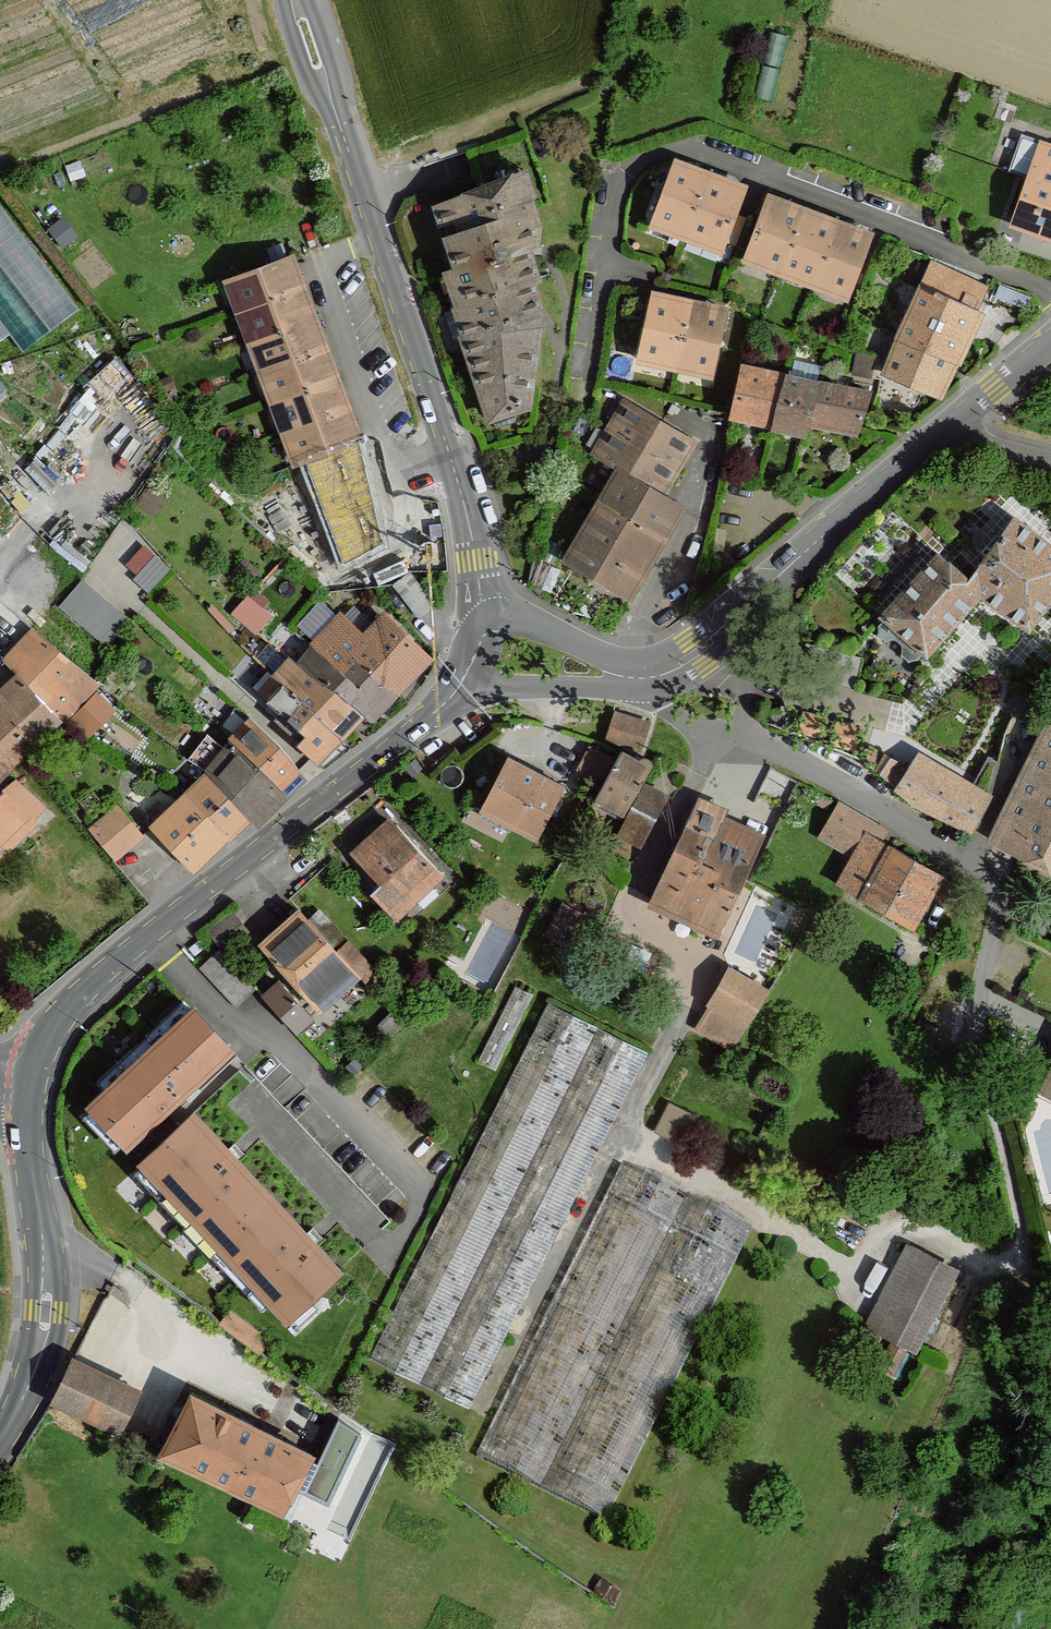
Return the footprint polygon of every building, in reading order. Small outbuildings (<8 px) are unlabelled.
[(1015,160),(1034,166),(1043,142),(1025,135),(1015,160)] [(1030,178),(1050,186),(1050,144),(1043,142),(1034,166),(1030,178)] [(690,177),(693,168),(677,163),(674,171),(690,177)] [(690,177),(674,171),(657,217),(691,229),(708,184),(711,176),(693,168),(690,177)] [(723,189),(726,181),(711,176),(708,184),(723,189)] [(1030,178),(1013,223),(1050,236),(1050,201),(1048,200),(1050,191),(1050,186),(1030,178)] [(459,305),(531,281),(537,279),(527,248),(536,245),(538,228),(529,197),(525,197),(519,180),(505,184),(503,180),(443,204),(449,222),(444,224),(461,268),(452,271),(459,290),(454,291),(459,305)] [(723,189),(708,184),(691,229),(724,242),(744,187),(726,181),(723,189)] [(787,204),(770,198),(750,252),(783,264),(799,218),(785,212),(787,204)] [(803,210),(787,204),(785,212),(799,218),(803,210)] [(799,218),(783,264),(817,276),(833,231),(817,225),(821,216),(803,210),(799,218)] [(16,327),(28,343),(81,304),(13,213),(0,222),(0,339),(16,327)] [(837,223),(821,216),(817,225),(833,231),(837,223)] [(833,231),(817,276),(849,289),(867,243),(856,239),(859,230),(837,223),(833,231)] [(870,235),(859,230),(856,239),(867,243),(870,235)] [(299,467),(370,443),(301,254),(231,281),(299,467)] [(922,288),(974,312),(983,292),(931,268),(922,288)] [(459,305),(457,306),(467,337),(463,338),(490,414),(510,407),(510,411),(528,405),(538,327),(535,316),(541,314),(531,281),(459,305)] [(901,337),(952,358),(974,312),(922,288),(901,337)] [(690,302),(671,299),(669,307),(652,303),(643,350),(678,359),(690,302)] [(708,306),(690,302),(678,359),(712,366),(722,319),(706,315),(708,306)] [(901,337),(885,374),(935,395),(952,358),(901,337)] [(858,353),(854,375),(871,378),(875,356),(858,353)] [(97,378),(112,389),(130,366),(115,354),(97,378)] [(789,376),(745,366),(736,413),(776,422),(789,376)] [(789,376),(776,422),(806,429),(809,418),(818,382),(789,376)] [(818,382),(809,418),(859,427),(871,393),(818,382)] [(626,403),(610,429),(677,470),(693,443),(626,403)] [(593,456),(619,471),(661,496),(677,470),(610,429),(593,456)] [(619,471),(603,498),(656,529),(661,533),(677,505),(661,496),(619,471)] [(603,498),(567,561),(621,592),(656,529),(603,498)] [(889,615),(941,659),(994,600),(1040,633),(1050,618),(1050,535),(1024,517),(985,575),(952,550),(889,615)] [(153,586),(174,564),(148,540),(127,561),(153,586)] [(108,639),(130,612),(85,574),(62,602),(108,639)] [(251,590),(236,609),(260,628),(276,610),(251,590)] [(380,726),(436,664),(390,614),(371,635),(347,614),(304,661),(294,653),(262,690),(314,733),(305,742),(328,764),(370,717),(380,726)] [(71,717),(97,736),(121,712),(103,687),(41,635),(9,661),(21,677),(0,693),(0,783),(71,717)] [(1008,702),(1013,715),(1027,710),(1031,701),(1013,692),(1008,702)] [(607,738),(640,747),(646,723),(614,714),(607,738)] [(264,829),(314,783),(252,719),(229,745),(215,735),(193,759),(209,769),(158,824),(204,868),(255,822),(264,829)] [(994,843),(1050,870),(1050,731),(994,843)] [(896,787),(908,769),(869,748),(866,762),(896,787)] [(648,765),(621,752),(616,762),(589,749),(579,770),(606,784),(599,798),(630,813),(619,835),(640,845),(665,795),(640,782),(648,765)] [(971,792),(988,801),(998,762),(989,758),(971,792)] [(561,785),(511,760),(486,810),(535,836),(561,785)] [(973,830),(988,801),(971,792),(914,760),(908,769),(896,787),(916,805),(973,830)] [(48,816),(23,785),(0,806),(0,864),(48,816)] [(726,808),(702,796),(652,902),(716,933),(763,835),(722,816),(726,808)] [(121,799),(92,824),(120,856),(149,831),(121,799)] [(855,856),(869,833),(874,824),(838,803),(818,834),(855,856)] [(441,872),(392,820),(359,851),(389,882),(379,892),(398,912),(441,872)] [(863,897),(892,846),(869,833),(855,856),(840,883),(863,897)] [(892,846),(863,897),(908,923),(936,871),(892,846)] [(300,911),(264,944),(319,1005),(354,972),(300,911)] [(767,991),(730,969),(711,1003),(746,1025),(767,991)] [(312,1016),(278,980),(265,993),(298,1029),(312,1016)] [(479,1059),(495,1068),(532,994),(516,985),(479,1059)] [(469,1407),(648,1052),(549,1002),(371,1357),(469,1407)] [(734,1048),(746,1025),(711,1003),(699,1027),(734,1048)] [(194,1007),(89,1104),(125,1142),(229,1046),(194,1007)] [(654,1132),(684,1147),(698,1117),(668,1103),(654,1132)] [(194,1114),(144,1160),(288,1315),(338,1269),(194,1114)] [(477,1456),(605,1520),(752,1229),(624,1165),(477,1456)] [(868,1323),(913,1345),(953,1264),(908,1242),(868,1323)] [(877,1365),(893,1372),(904,1348),(888,1341),(877,1365)] [(117,1430),(137,1391),(76,1361),(56,1400),(117,1430)] [(308,1455),(191,1397),(164,1453),(280,1511),(308,1455)]
